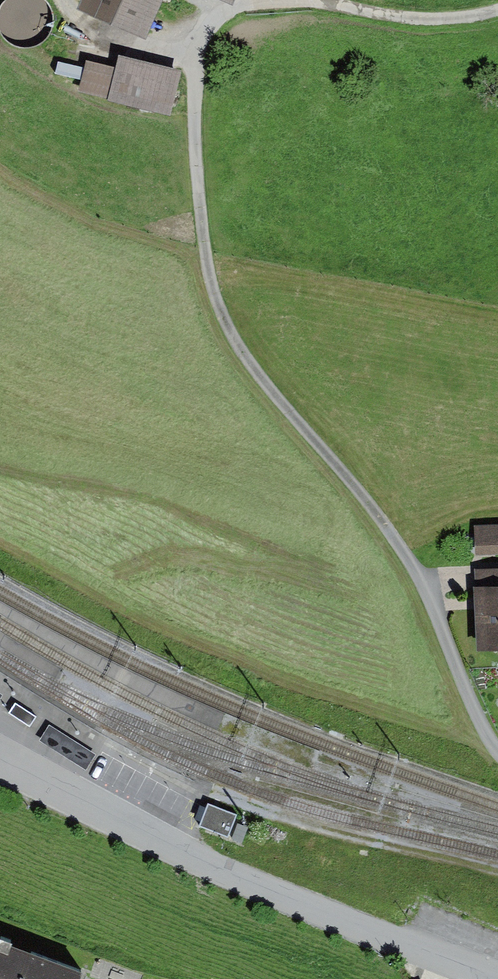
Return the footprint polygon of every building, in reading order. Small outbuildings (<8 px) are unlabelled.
[(79,9),(148,39),(165,0),(83,0),(79,9)] [(114,68),(87,61),(78,92),(170,116),(181,72),(118,55),(114,68)] [(474,526),(475,556),(497,555),(497,525),(474,526)] [(474,588),(497,587),(497,568),(473,570),(474,588)] [(474,588),(476,653),(497,652),(497,587),(474,588)] [(15,704),(10,713),(30,726),(36,718),(15,704)] [(50,727),(41,742),(86,771),(96,756),(50,727)] [(208,805),(199,827),(228,837),(236,816),(208,805)] [(238,824),(232,839),(243,844),(249,829),(238,824)] [(0,942),(0,978),(80,978),(82,973),(0,942)]
